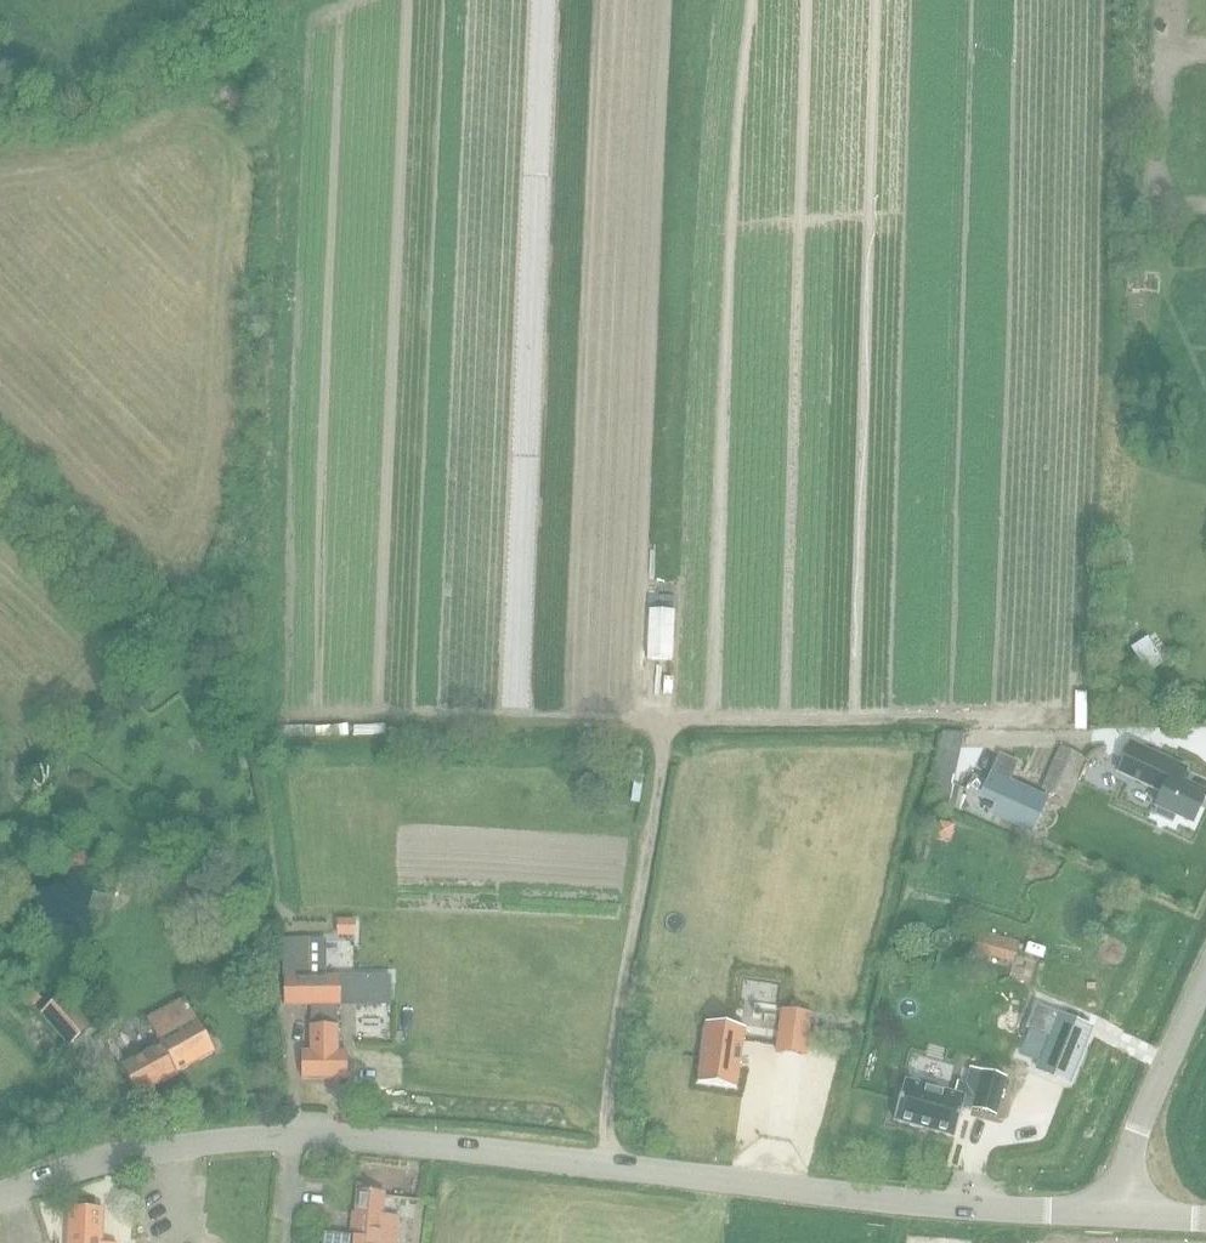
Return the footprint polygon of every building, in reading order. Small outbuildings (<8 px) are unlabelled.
[(1169,20),(1158,20),(1158,35),(1169,35),(1169,20)] [(649,610),(647,659),(672,660),(674,611),(649,610)] [(1145,640),(1131,648),(1145,671),(1160,663),(1145,640)] [(1131,744),(1118,772),(1154,788),(1155,786),(1164,790),(1156,807),(1192,823),(1205,794),(1180,782),(1186,769),(1131,744)] [(1041,788),(1063,798),(1081,756),(1060,747),(1041,788)] [(1000,755),(982,795),(998,802),(992,816),(1029,832),(1045,797),(1008,780),(1016,763),(1000,755)] [(933,770),(927,795),(945,804),(949,786),(952,775),(933,770)] [(962,802),(959,810),(971,815),(974,807),(962,802)] [(936,825),(933,840),(947,843),(950,828),(936,825)] [(354,921),(337,921),(337,930),(338,938),(354,938),(354,930),(354,921)] [(980,933),(975,953),(1013,963),(1018,944),(980,933)] [(308,940),(284,940),(284,1005),(311,1005),(338,1005),(364,1005),(390,1005),(390,976),(364,976),(326,976),(308,976),(308,940)] [(255,955),(242,959),(248,976),(261,972),(255,955)] [(28,986),(21,992),(33,1006),(40,1000),(28,986)] [(40,1013),(69,1045),(90,1026),(62,994),(40,1013)] [(161,1045),(122,1067),(138,1095),(215,1053),(184,998),(147,1018),(161,1045)] [(311,1052),(302,1052),(302,1079),(347,1079),(347,1052),(337,1052),(337,1026),(338,1005),(311,1005),(311,1026),(311,1052)] [(1037,1006),(1029,1027),(1030,1027),(1051,1036),(1040,1063),(1037,1069),(1069,1082),(1091,1028),(1037,1006)] [(783,1009),(777,1049),(806,1053),(812,1013),(783,1009)] [(707,1022),(698,1080),(736,1086),(745,1028),(707,1022)] [(905,1080),(893,1120),(951,1136),(960,1104),(970,1107),(970,1108),(994,1115),(1004,1079),(980,1072),(975,1087),(958,1082),(955,1094),(905,1080)] [(308,1242),(396,1242),(398,1217),(381,1215),(383,1193),(359,1190),(354,1237),(325,1234),(309,1232),(308,1242)] [(69,1242),(103,1242),(104,1210),(70,1209),(69,1242)]
